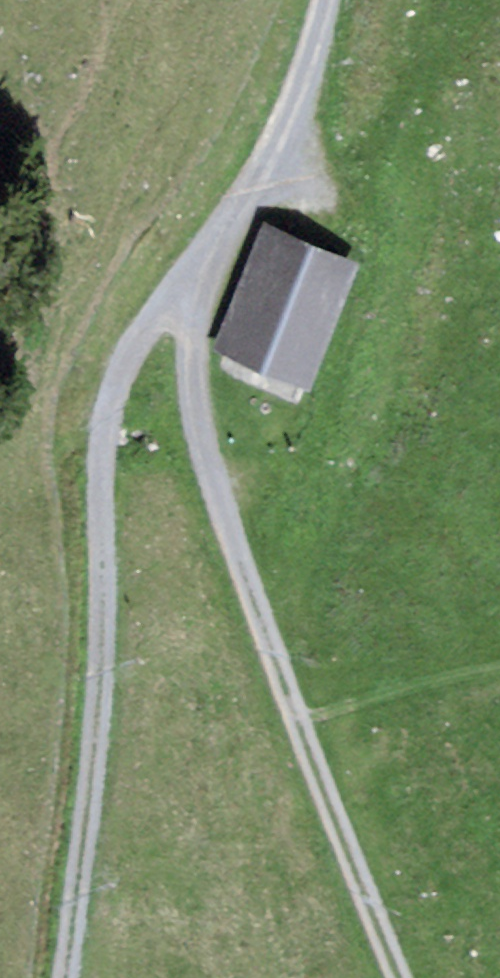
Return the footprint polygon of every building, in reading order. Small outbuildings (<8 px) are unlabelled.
[(362,264),(265,225),(215,350),(312,389),(362,264)]
